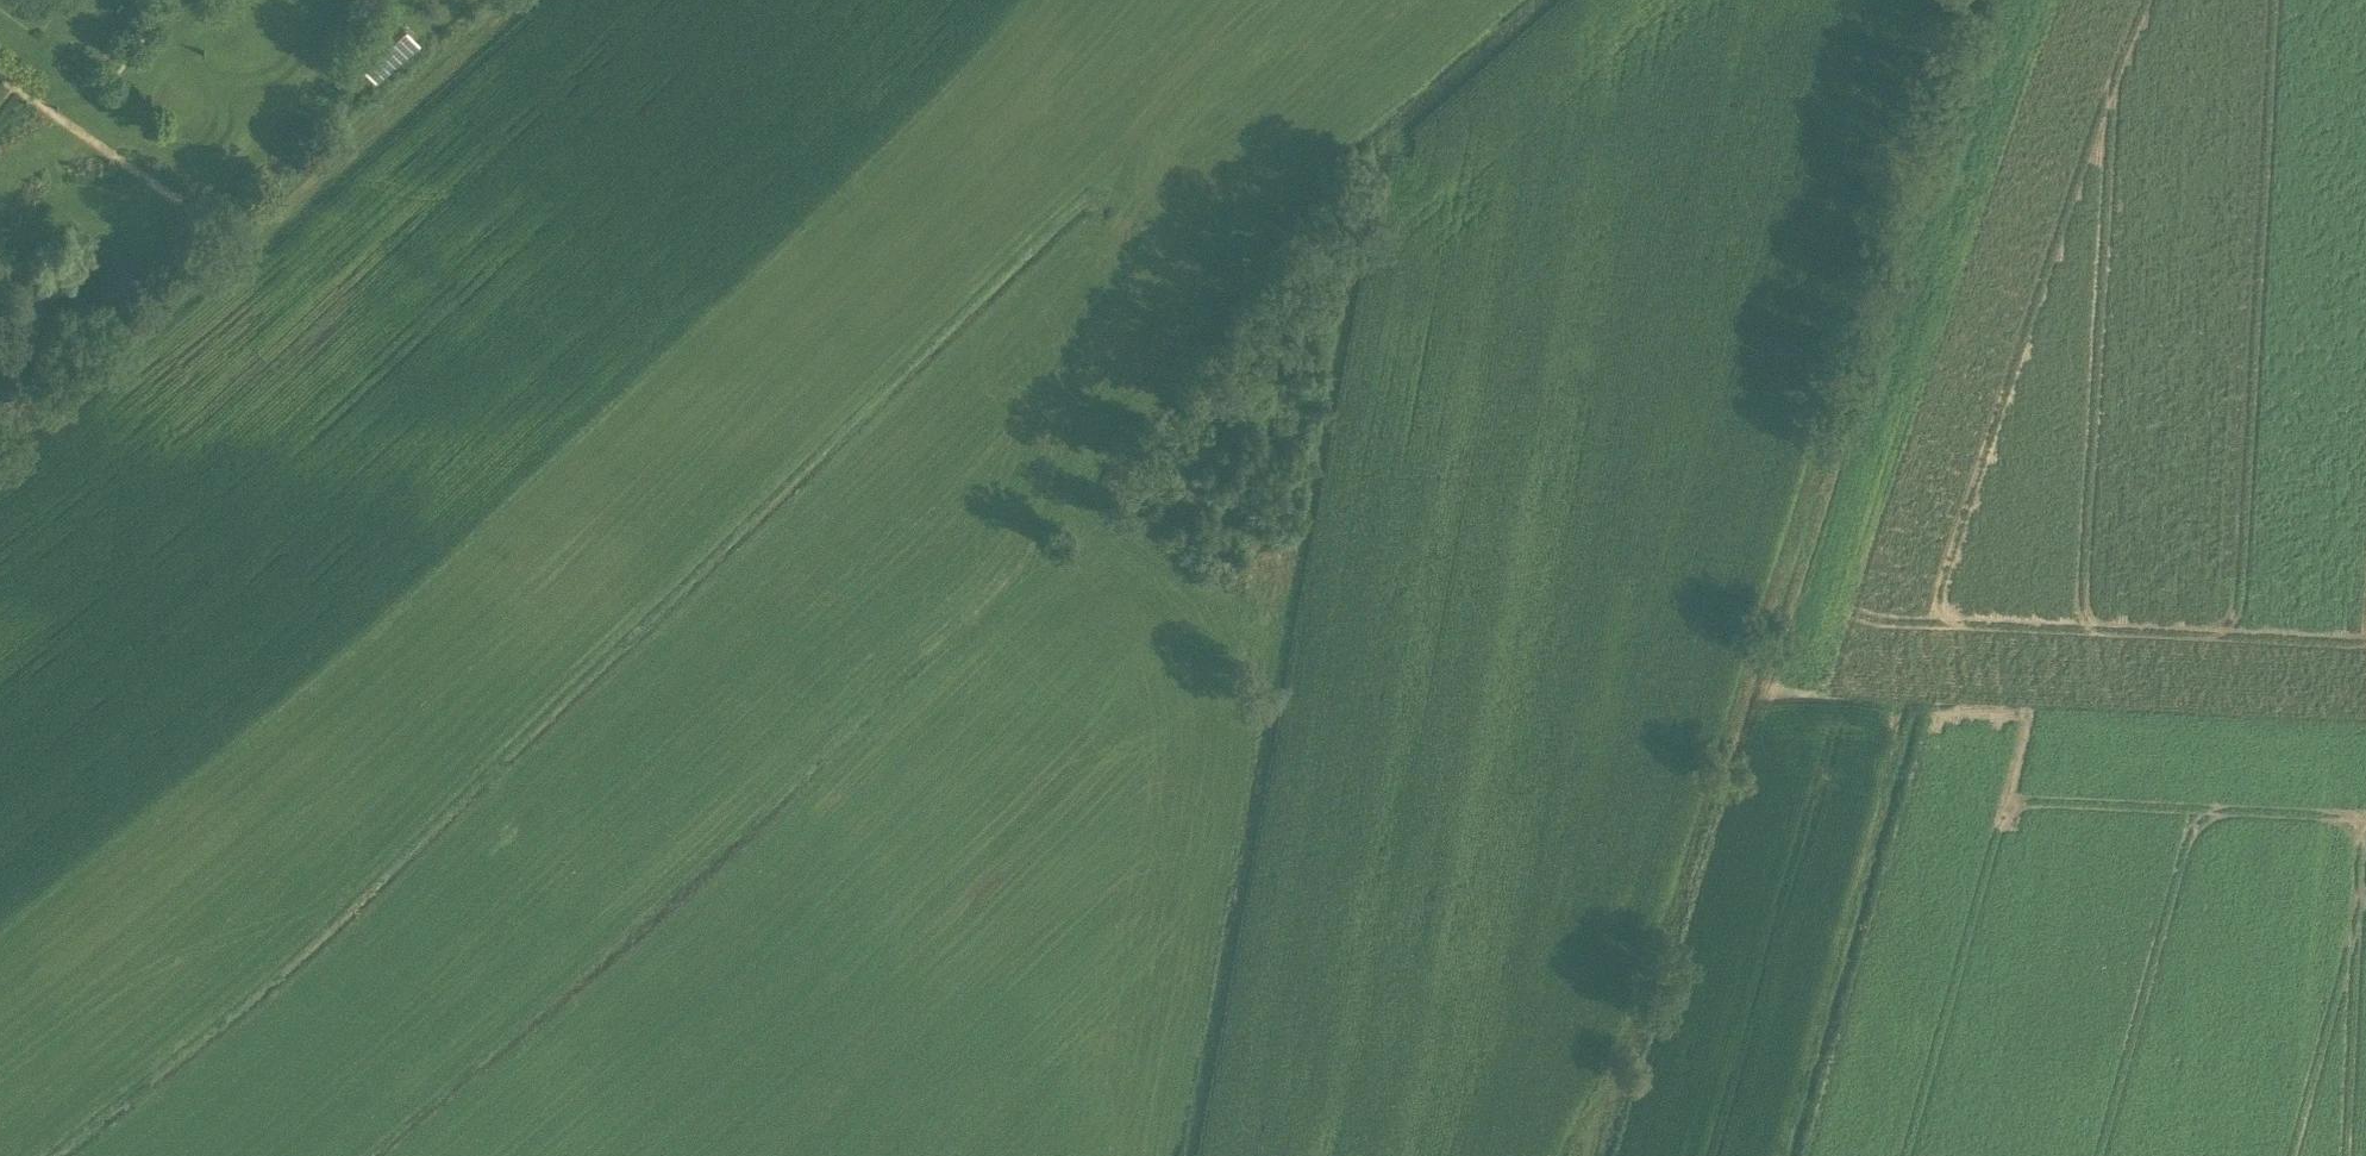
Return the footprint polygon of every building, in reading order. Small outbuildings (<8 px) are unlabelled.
[(407,28),(363,65),(375,80),(419,43),(407,28)]
